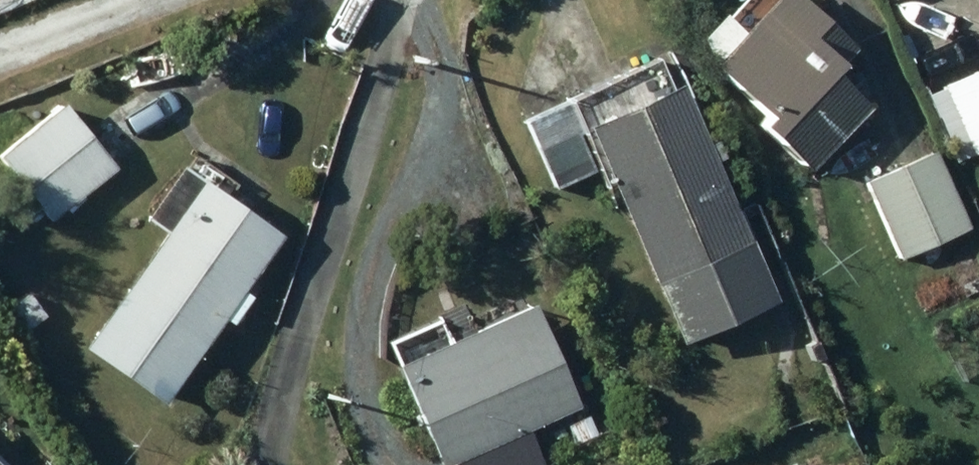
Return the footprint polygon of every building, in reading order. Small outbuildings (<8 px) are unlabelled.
[(770,113),(761,122),(810,169),(870,106),(834,72),(855,50),(802,0),(777,0),(717,64),(770,113)] [(575,97),(685,343),(778,302),(681,85),(671,90),(657,60),(575,97)] [(941,81),(971,154),(978,151),(978,66),(941,81)] [(0,154),(0,157),(34,200),(21,210),(32,223),(44,214),(52,223),(119,171),(65,102),(0,154)] [(527,121),(555,189),(594,172),(566,104),(527,121)] [(939,152),(867,184),(899,260),(972,229),(939,152)] [(182,164),(144,217),(164,232),(83,345),(163,403),(282,236),(182,164)] [(28,292),(4,311),(23,335),(47,315),(28,292)] [(442,464),(446,464),(453,462),(454,464),(544,464),(528,429),(582,405),(536,302),(475,329),(466,308),(441,319),(452,343),(398,367),(442,464)]
